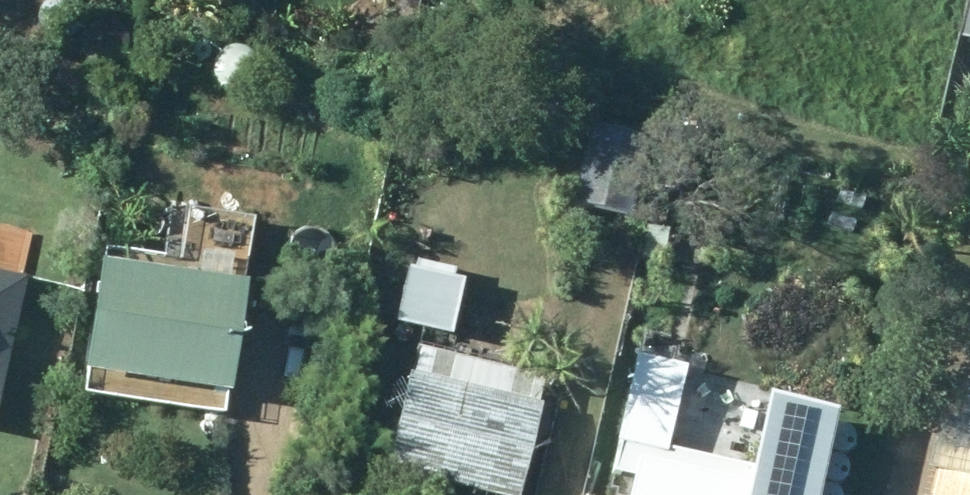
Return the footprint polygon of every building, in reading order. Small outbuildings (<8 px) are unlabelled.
[(632,214),(646,134),(589,124),(575,203),(632,214)] [(152,229),(190,234),(195,198),(159,192),(152,229)] [(245,281),(103,257),(85,366),(227,390),(245,281)] [(452,334),(464,280),(406,266),(394,322),(452,334)] [(26,276),(0,270),(0,397),(26,276)] [(417,345),(382,482),(432,494),(436,479),(476,490),(475,494),(520,494),(549,378),(417,345)] [(777,359),(765,407),(677,385),(681,370),(655,362),(637,434),(664,441),(667,426),(682,431),(666,494),(803,494),(808,494),(818,494),(848,376),(777,359)] [(937,464),(929,494),(969,494),(969,474),(937,464)]
